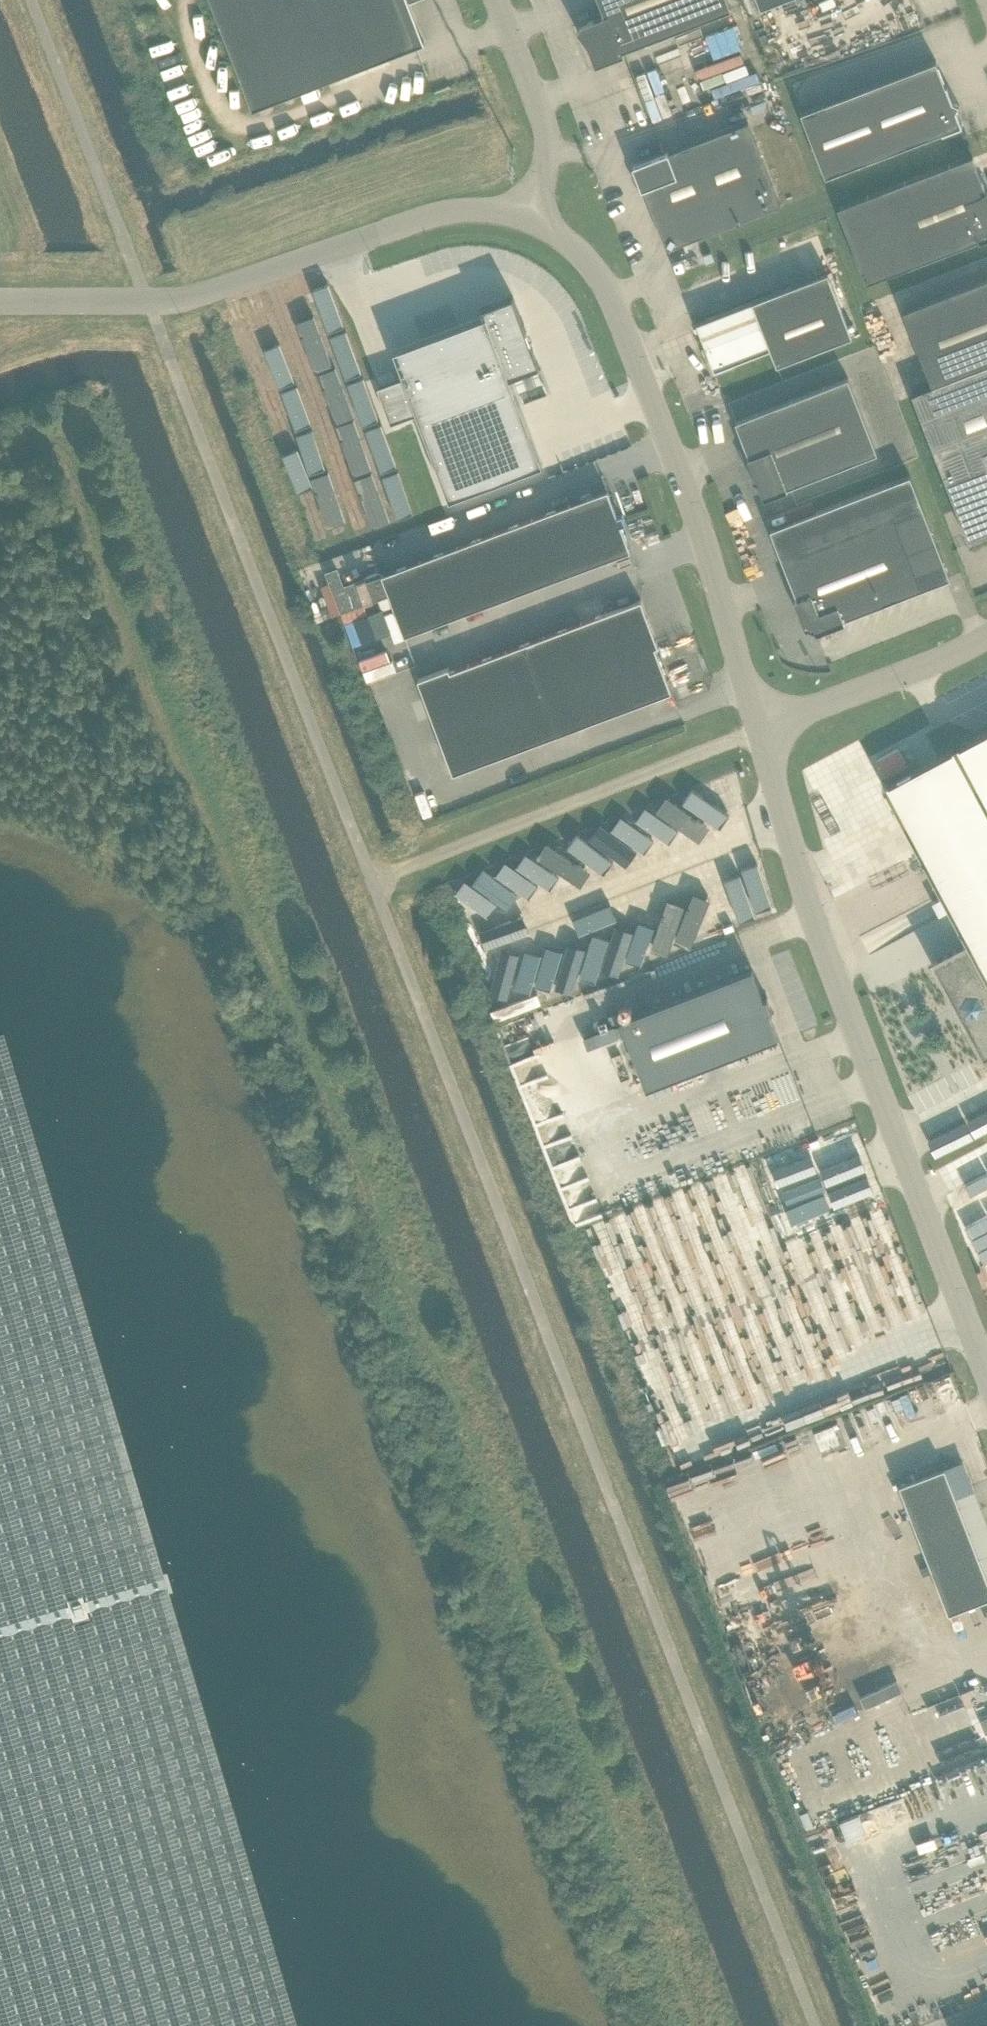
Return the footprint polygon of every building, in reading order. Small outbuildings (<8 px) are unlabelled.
[(402,6),(417,0),(416,0),(211,0),(253,109),(424,43),(424,41),(416,44),(402,6)] [(728,0),(599,0),(605,15),(580,24),(581,26),(577,29),(588,45),(596,65),(625,54),(623,50),(732,9),(728,0)] [(761,8),(782,0),(758,0),(761,8)] [(728,64),(749,58),(741,30),(720,37),(728,64)] [(946,85),(936,60),(864,88),(801,112),(826,176),(942,131),(942,133),(963,125),(957,109),(959,103),(954,101),(947,84),(946,85)] [(780,205),(750,127),(748,121),(633,166),(642,189),(644,189),(667,248),(780,205)] [(973,155),(838,207),(867,282),(979,239),(980,241),(986,238),(986,191),(973,155)] [(828,272),(753,301),(696,323),(715,370),(771,349),(777,365),(853,336),(828,272)] [(904,311),(919,349),(933,386),(912,394),(923,423),(944,415),(986,398),(986,278),(904,311)] [(543,465),(510,377),(540,366),(514,295),(480,308),(483,316),(393,350),(403,376),(377,386),(391,424),(417,414),(449,500),(543,465)] [(933,386),(919,349),(736,421),(750,457),(748,457),(755,474),(753,479),(758,482),(764,498),(788,489),(787,487),(877,452),(927,433),(923,423),(912,394),(933,386)] [(944,415),(923,423),(927,433),(970,543),(986,537),(986,398),(944,415)] [(771,529),(798,598),(795,599),(806,628),(817,633),(845,621),(844,619),(950,577),(910,474),(771,529)] [(753,481),(745,481),(745,478),(731,479),(733,508),(755,506),(753,481)] [(382,575),(404,635),(629,551),(607,491),(382,575)] [(642,599),(451,670),(449,666),(418,677),(454,772),(672,691),(655,646),(659,645),(642,599)] [(387,649),(358,662),(368,686),(397,673),(387,649)] [(883,785),(896,810),(942,896),(933,901),(940,914),(949,909),(956,922),(967,943),(933,961),(984,1057),(986,1056),(986,730),(883,785)] [(735,923),(726,927),(728,932),(737,929),(735,923)] [(764,998),(752,968),(620,1019),(622,1023),(584,1037),(588,1047),(625,1032),(647,1087),(779,1037),(769,1011),(771,1010),(773,1010),(767,995),(766,996),(766,997),(764,998)] [(818,1139),(809,1143),(811,1148),(820,1144),(818,1139)] [(949,1613),(986,1598),(986,1576),(945,1467),(899,1485),(949,1613)]
